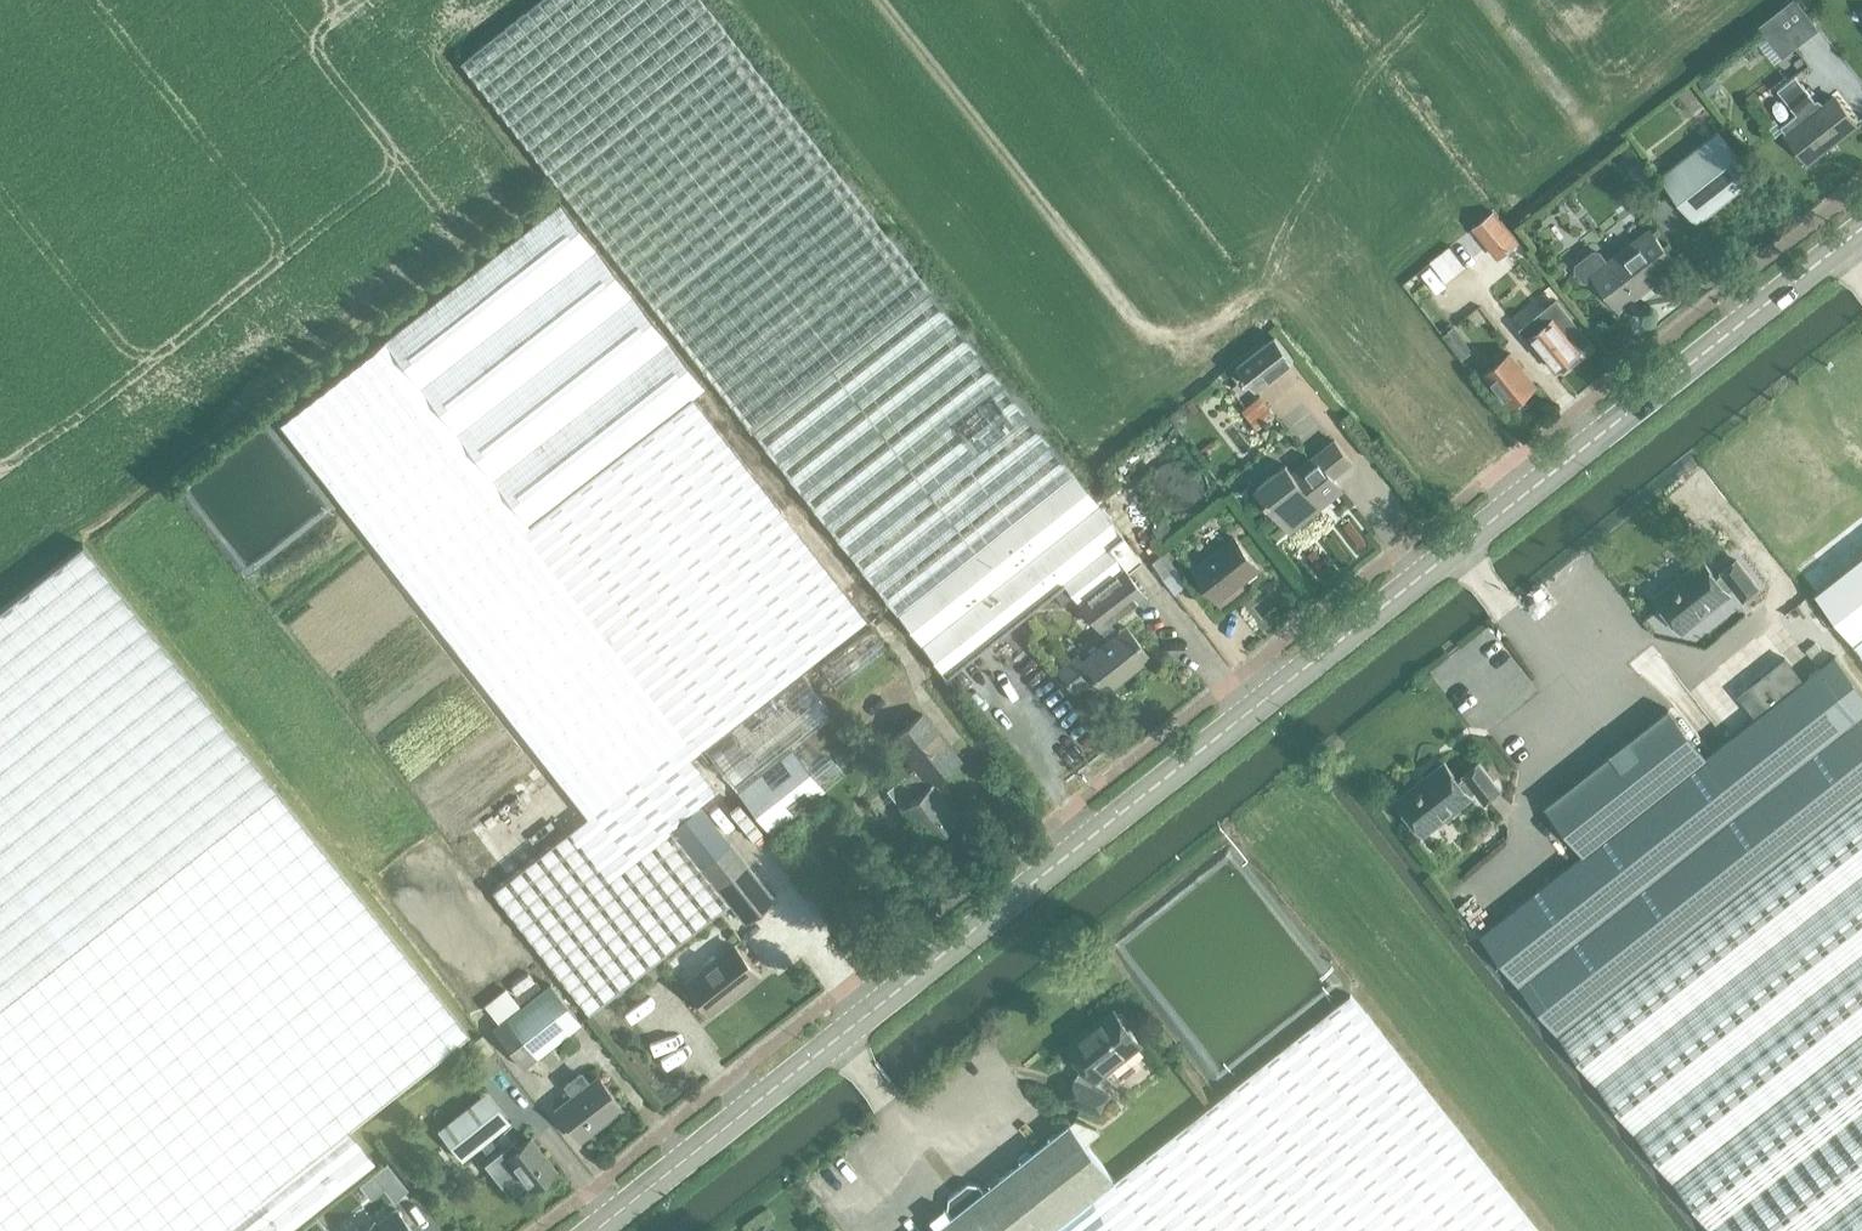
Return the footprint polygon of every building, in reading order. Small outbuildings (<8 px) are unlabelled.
[(920,642),(946,673),(1062,581),(1077,600),(1122,565),(1106,545),(1122,533),(701,0),(538,0),(461,61),(920,642)] [(1813,19),(1798,0),(1790,0),(1758,24),(1783,55),(1794,46),(1788,39),(1813,19)] [(1711,71),(1698,80),(1708,93),(1721,83),(1711,71)] [(1781,125),(1785,132),(1808,161),(1857,123),(1834,94),(1823,102),(1818,98),(1815,100),(1795,74),(1778,88),(1797,113),(1781,125)] [(1717,130),(1661,174),(1698,221),(1755,177),(1717,130)] [(589,1013),(730,902),(746,922),(775,898),(698,803),(716,788),(690,755),(865,618),(691,397),(703,386),(560,203),(279,422),(454,650),(587,815),(492,889),(589,1013)] [(1492,211),(1474,226),(1490,245),(1498,256),(1518,240),(1509,229),(1493,210),(1492,211)] [(1649,226),(1604,261),(1598,252),(1592,252),(1575,265),(1574,271),(1582,281),(1587,282),(1594,277),(1619,310),(1678,264),(1649,226)] [(1440,253),(1430,260),(1446,281),(1456,273),(1466,265),(1450,244),(1440,253)] [(1556,299),(1521,327),(1555,369),(1560,365),(1563,369),(1579,356),(1576,353),(1581,348),(1577,345),(1587,337),(1556,299)] [(1454,327),(1444,335),(1462,358),(1472,350),(1454,327)] [(1256,386),(1295,356),(1277,332),(1238,362),(1256,386)] [(1509,351),(1483,371),(1511,405),(1536,385),(1509,351)] [(1332,477),(1352,461),(1334,439),(1292,472),(1286,464),(1256,487),(1290,530),(1342,489),(1332,477)] [(1218,598),(1258,566),(1233,535),(1193,567),(1218,598)] [(376,1164),(348,1131),(469,1032),(201,696),(85,548),(0,615),(0,1230),(292,1230),(376,1164)] [(1654,594),(1681,628),(1728,591),(1727,589),(1733,585),(1742,596),(1757,584),(1736,557),(1721,569),(1722,570),(1716,575),(1701,556),(1654,594)] [(1122,565),(1077,600),(1106,637),(1116,629),(1109,620),(1144,592),(1122,565)] [(1092,675),(1104,690),(1149,654),(1124,623),(1116,629),(1106,637),(1080,657),(1076,651),(1055,668),(1073,690),(1092,675)] [(837,687),(887,647),(871,627),(820,666),(837,687)] [(1835,653),(1804,678),(1755,716),(1706,755),(1667,706),(1544,803),(1583,851),(1480,933),(1715,1230),(1861,1230),(1861,688),(1835,653)] [(1787,657),(1738,695),(1755,716),(1804,678),(1787,657)] [(801,672),(705,748),(771,833),(846,773),(813,732),(835,714),(801,672)] [(911,768),(887,788),(927,838),(960,813),(934,780),(960,760),(922,712),(888,738),(911,768)] [(1499,787),(1478,760),(1463,772),(1464,773),(1458,778),(1443,759),(1396,797),(1423,831),(1470,794),(1469,793),(1475,788),(1484,799),(1499,787)] [(870,942),(858,927),(845,937),(856,952),(870,942)] [(732,942),(683,980),(709,1013),(758,975),(732,942)] [(521,1005),(543,988),(536,979),(514,995),(521,1005)] [(523,1066),(580,1021),(550,983),(543,988),(521,1005),(500,1022),(493,1027),(523,1066)] [(484,1003),(500,1022),(521,1005),(514,995),(506,986),(484,1003)] [(1116,1178),(1048,1230),(1540,1230),(1352,992),(1116,1178)] [(1085,1034),(1070,1046),(1085,1066),(1079,1071),(1069,1096),(1100,1109),(1107,1091),(1089,1083),(1142,1041),(1129,1025),(1131,1020),(1123,1010),(1118,1011),(1115,1007),(1083,1032),(1085,1034)] [(572,1092),(553,1106),(579,1140),(622,1106),(596,1073),(587,1080),(581,1073),(566,1084),(572,1092)] [(498,1130),(474,1100),(437,1129),(461,1159),(498,1130)] [(1116,1178),(1070,1120),(985,1188),(980,1182),(969,1181),(959,1188),(993,1230),(1048,1230),(1116,1178)] [(506,1154),(504,1155),(531,1189),(556,1170),(529,1136),(518,1144),(515,1140),(519,1136),(509,1123),(481,1145),(492,1158),(503,1149),(506,1154)] [(959,1188),(950,1195),(949,1207),(953,1213),(930,1230),(993,1230),(959,1188)] [(396,1209),(395,1208),(376,1223),(374,1221),(362,1230),(413,1230),(396,1209)] [(299,1230),(330,1230),(317,1216),(299,1230)]
